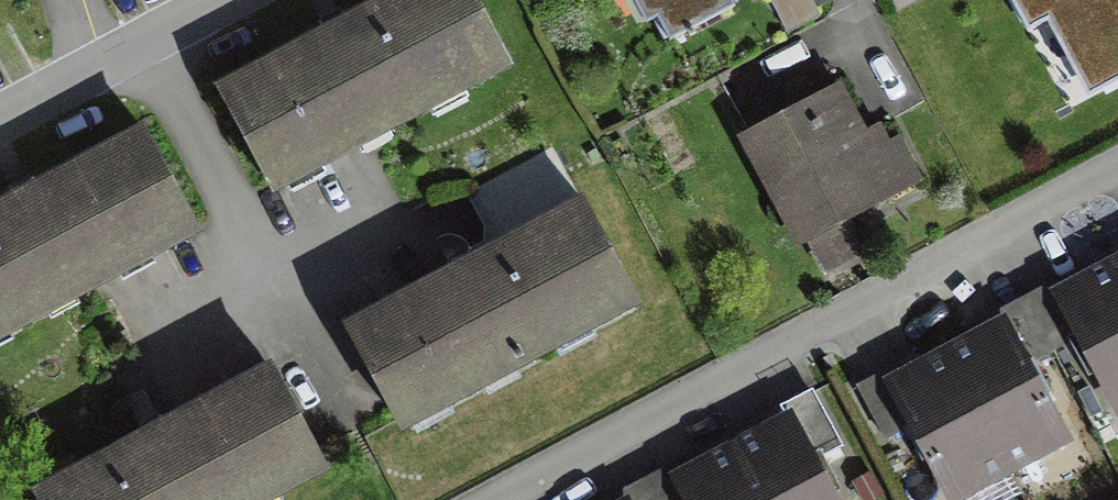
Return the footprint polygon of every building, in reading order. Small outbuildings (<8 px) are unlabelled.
[(221,87),(270,181),(503,61),(471,0),(390,0),(221,87)] [(667,37),(733,3),(731,0),(648,0),(667,37)] [(788,29),(816,13),(809,0),(772,0),(788,29)] [(1099,96),(1117,85),(1117,0),(1044,0),(1099,96)] [(839,87),(749,132),(801,237),(914,182),(894,139),(871,150),(839,87)] [(0,209),(0,324),(192,228),(146,136),(0,209)] [(581,208),(351,327),(397,416),(627,296),(581,208)] [(1062,295),(1082,333),(1070,339),(1089,374),(1101,368),(1117,401),(1117,267),(1117,266),(1062,295)] [(1002,327),(950,355),(1008,464),(1059,437),(1039,400),(1050,394),(1032,361),(1022,365),(1002,327)] [(950,355),(895,384),(915,422),(903,429),(921,464),(933,458),(952,493),(1008,464),(950,355)] [(39,491),(43,499),(253,499),(319,466),(270,373),(39,491)] [(737,452),(762,499),(828,499),(826,497),(837,491),(819,457),(838,447),(810,393),(781,409),(789,424),(737,452)] [(682,480),(674,466),(647,480),(657,499),(762,499),(737,452),(682,480)]
